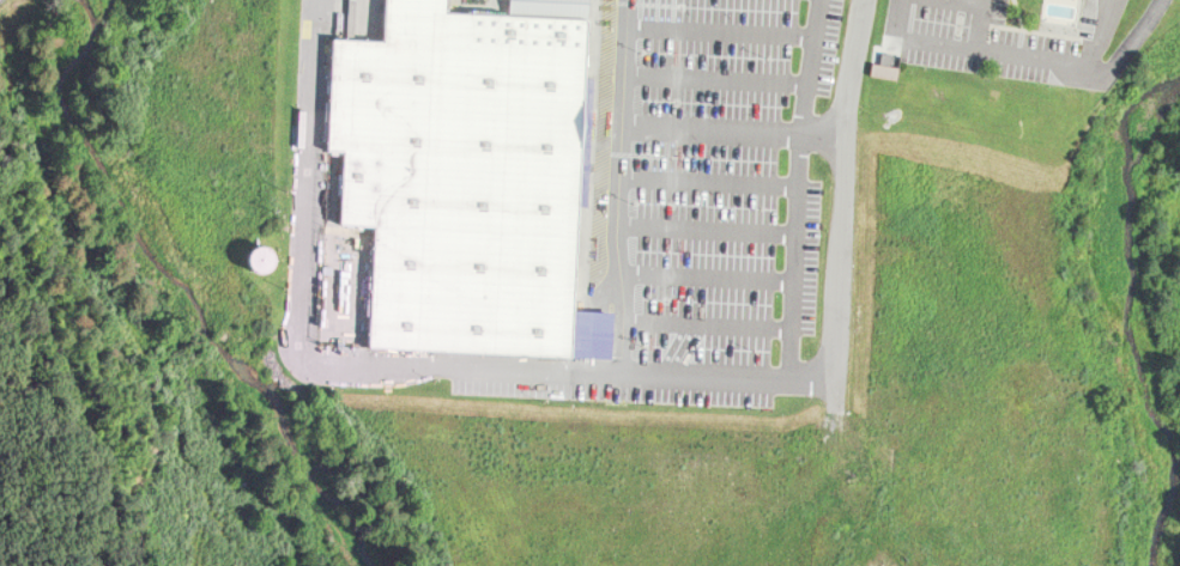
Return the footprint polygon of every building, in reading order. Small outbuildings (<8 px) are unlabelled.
[(388,45),(337,44),(333,146),(347,146),(345,225),(380,225),(373,345),(576,355),(595,12),(514,8),(452,6),(452,0),(390,0),(388,45)] [(514,8),(595,12),(596,0),(514,0),(514,8)]
